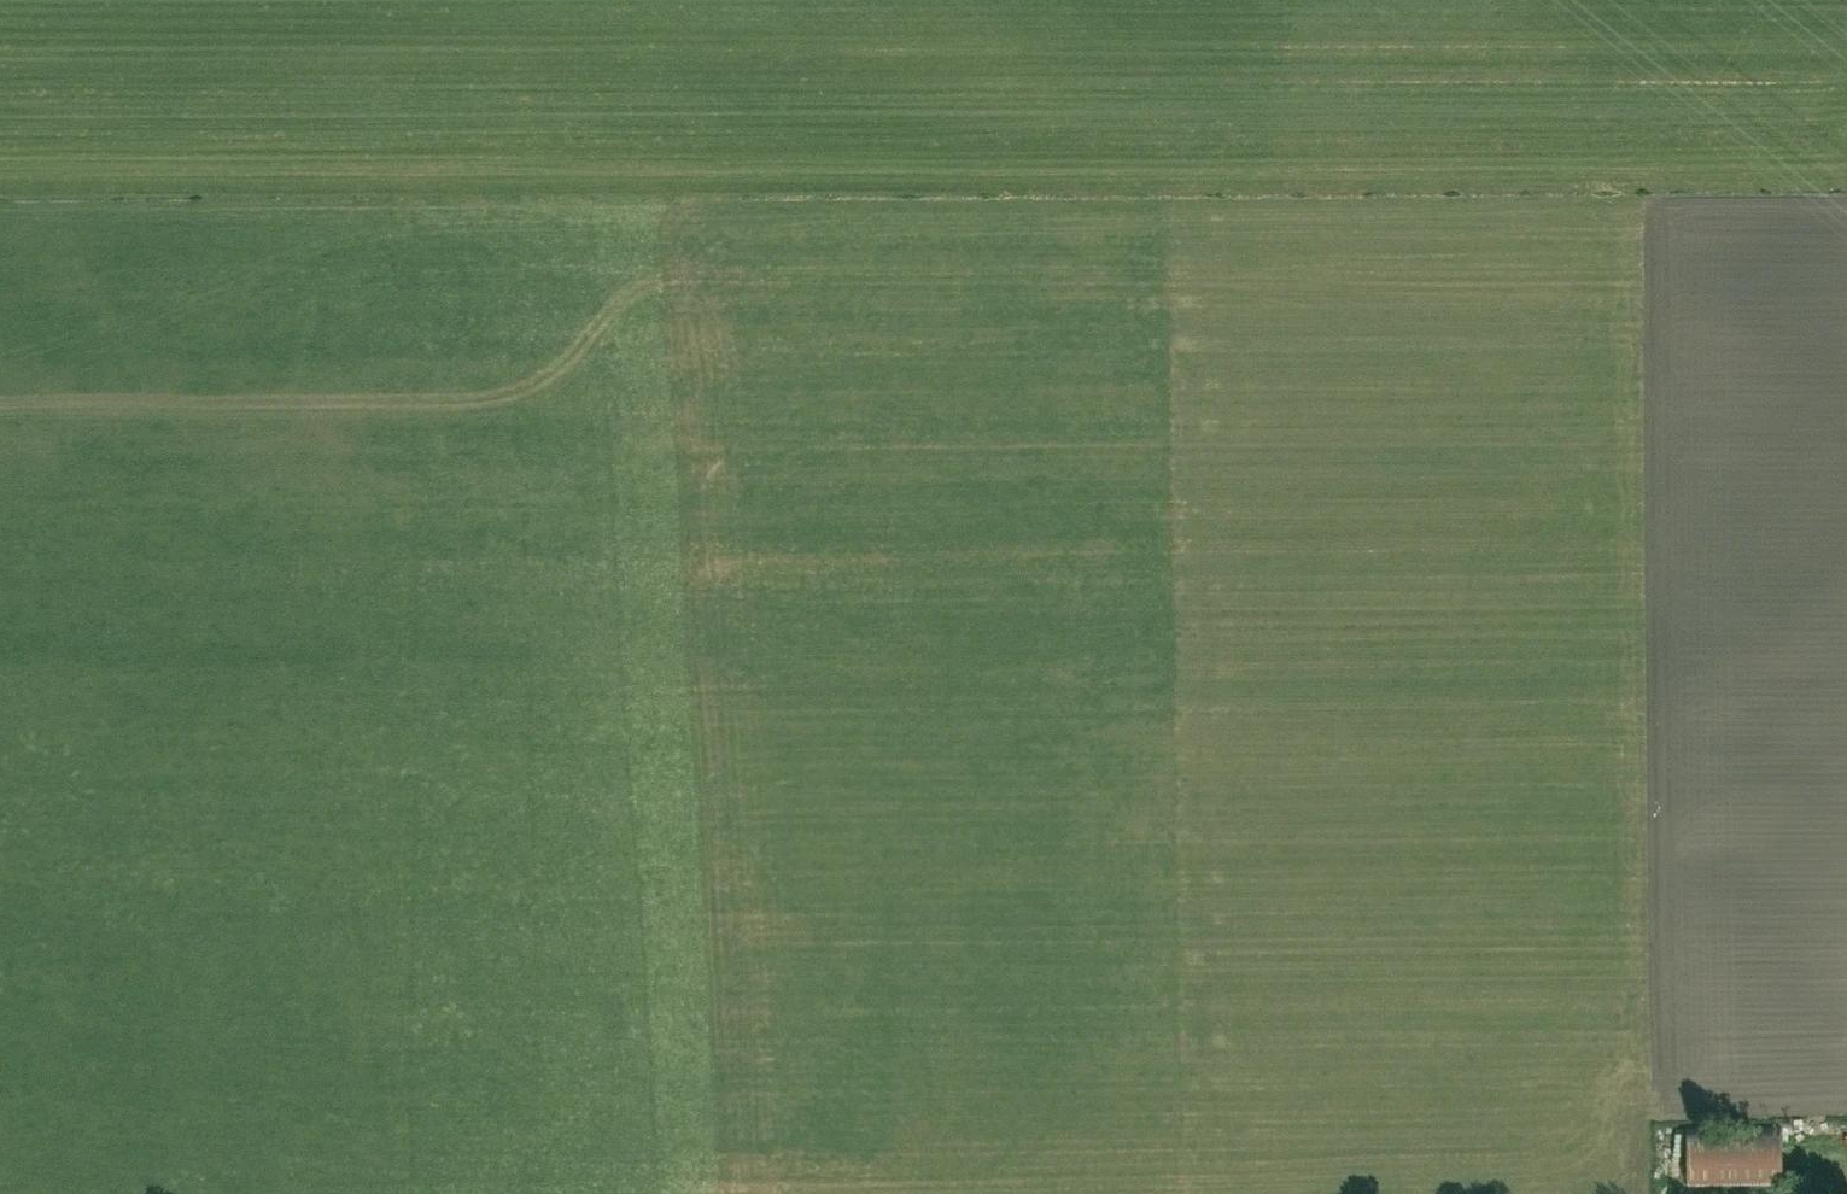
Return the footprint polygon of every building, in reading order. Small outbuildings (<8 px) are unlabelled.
[(1688,1184),(1781,1184),(1781,1127),(1687,1128),(1688,1184)]
